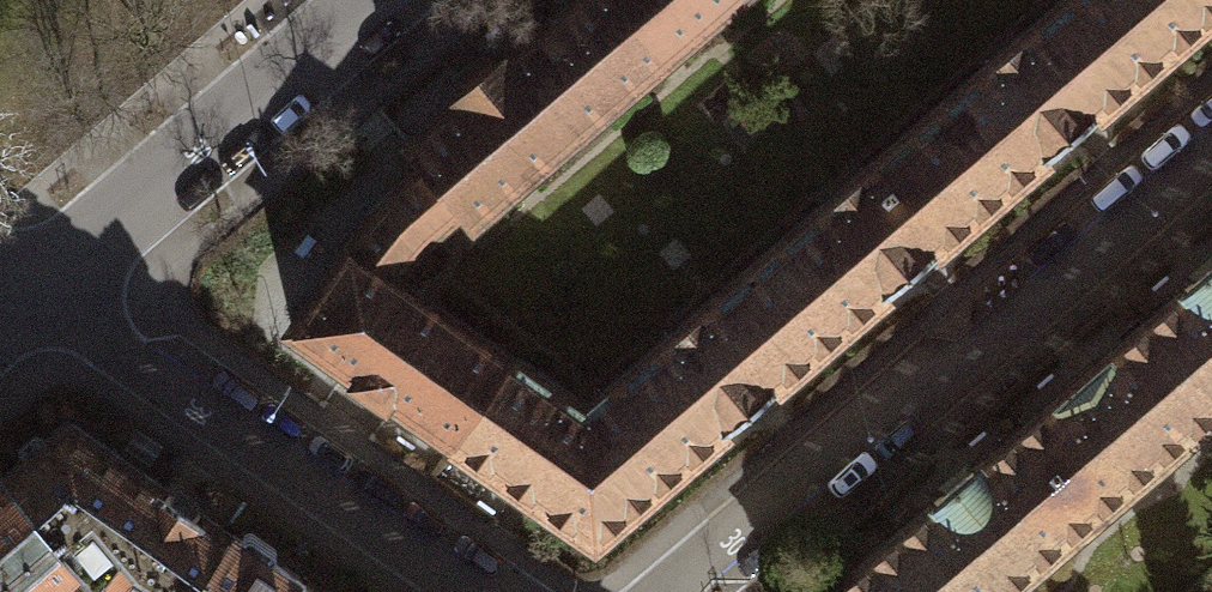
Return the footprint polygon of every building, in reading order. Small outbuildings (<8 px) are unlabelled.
[(738,0),(578,0),(556,19),(622,97),(738,0)] [(940,109),(1007,188),(1168,52),(1123,0),(1069,0),(940,109)] [(1168,52),(1211,14),(1211,0),(1123,0),(1168,52)] [(408,145),(425,165),(384,198),(425,238),(461,208),(474,223),(622,97),(556,19),(498,68),(491,59),(461,85),(468,93),(408,145)] [(940,109),(780,246),(847,324),(1007,188),(940,109)] [(509,354),(395,276),(410,256),(425,238),(384,198),(363,224),(350,244),(290,330),(354,374),(350,379),(386,404),(390,399),(450,440),(509,354)] [(780,246),(619,382),(686,460),(847,324),(780,246)] [(1146,326),(1211,403),(1211,270),(1146,326)] [(1021,431),(1092,515),(1211,414),(1211,403),(1146,326),(1021,431)] [(616,378),(584,406),(509,354),(450,440),(594,539),(686,460),(619,382),(616,378)] [(229,533),(67,419),(4,474),(80,563),(77,566),(99,591),(189,591),(229,533)] [(1092,515),(1021,431),(896,538),(942,591),(1001,591),(1092,515)] [(48,590),(77,566),(80,563),(4,474),(0,478),(0,591),(50,591),(48,590)] [(229,533),(189,591),(316,591),(229,533)] [(896,538),(832,591),(942,591),(896,538)]
